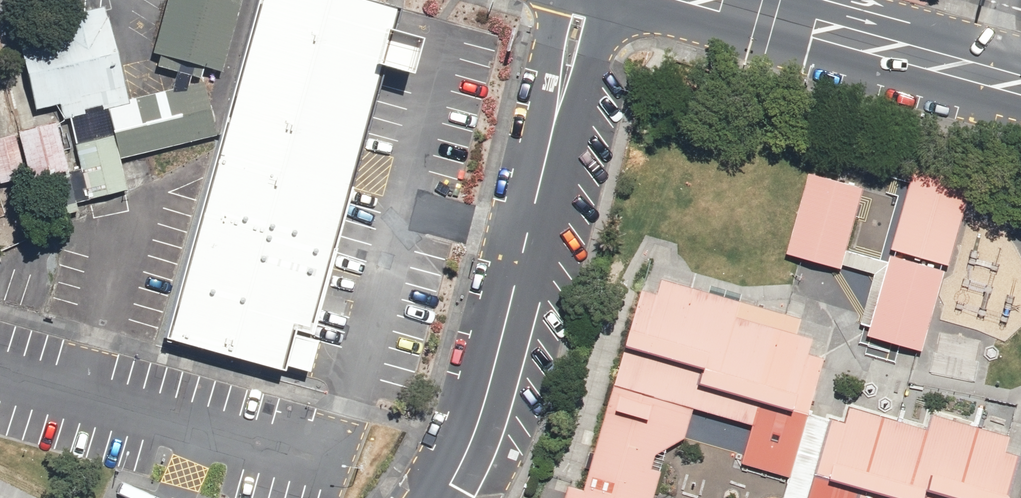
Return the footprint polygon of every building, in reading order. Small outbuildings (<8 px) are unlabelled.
[(151,53),(222,72),(241,0),(165,0),(151,53)] [(375,0),(257,0),(165,333),(295,369),(380,64),(408,71),(419,34),(392,26),(398,6),(375,0)] [(129,102),(104,3),(16,25),(36,107),(58,102),(62,118),(129,102)] [(112,134),(72,144),(85,198),(125,189),(112,134)] [(0,146),(0,194),(28,185),(15,142),(0,146)] [(966,186),(911,170),(890,244),(946,260),(966,186)] [(866,189),(806,172),(783,253),(843,270),(866,189)] [(922,350),(944,271),(888,255),(865,334),(922,350)] [(690,403),(751,420),(740,462),(776,472),(815,482),(810,497),(1018,497),(1020,486),(1020,441),(931,417),(927,432),(811,401),(823,354),(807,350),(810,337),(796,333),(801,314),(667,279),(661,300),(642,295),(590,489),(572,484),(568,497),(665,497),(690,403)]
